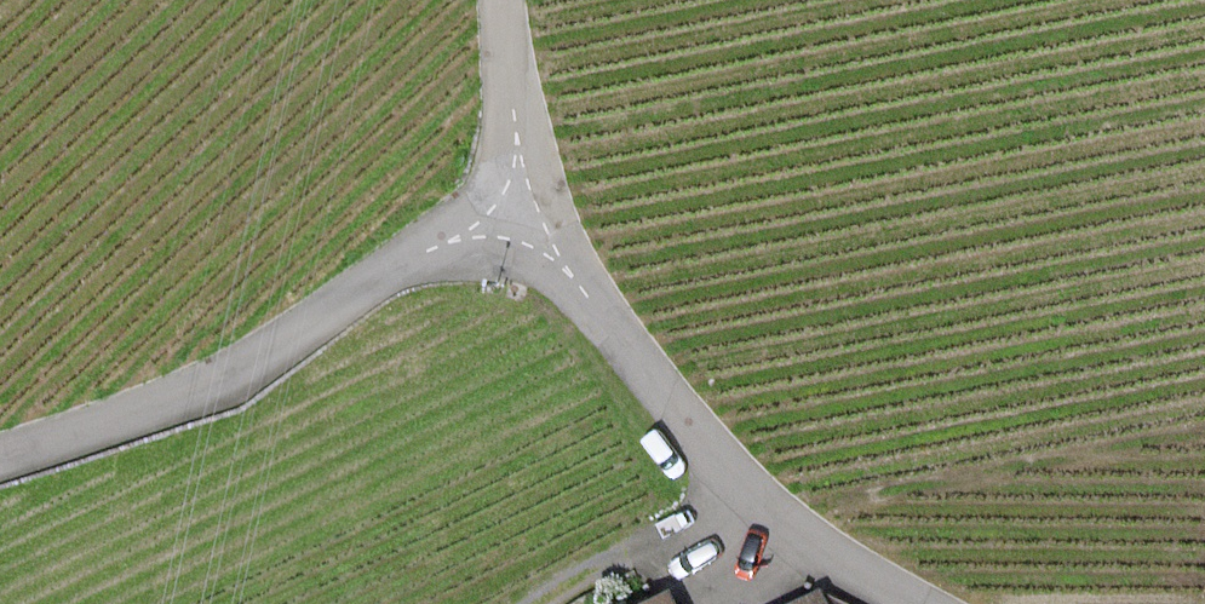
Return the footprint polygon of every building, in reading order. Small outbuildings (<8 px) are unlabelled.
[(817,591),(791,603),(823,603),(817,591)] [(667,596),(651,603),(672,603),(667,596)]
